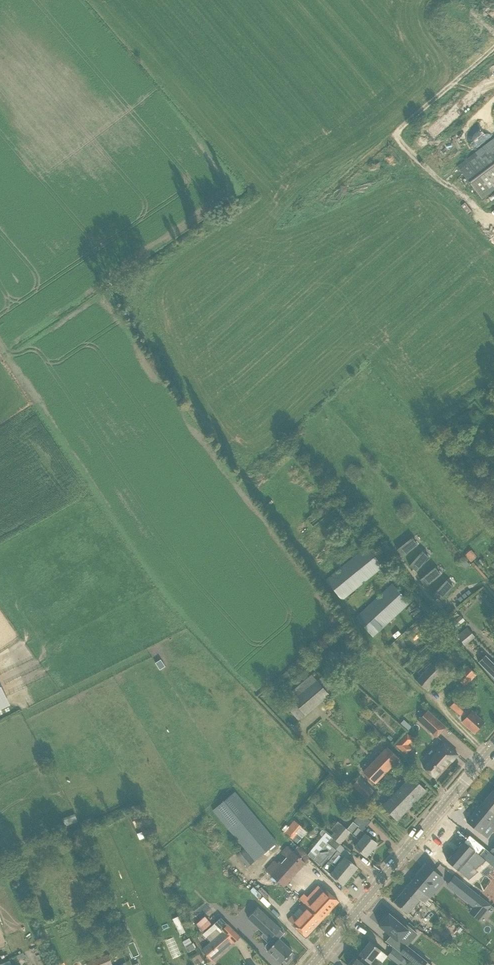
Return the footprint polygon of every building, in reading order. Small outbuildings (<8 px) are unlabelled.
[(482,199),(493,190),(493,138),(457,166),(482,199)] [(412,538),(397,550),(403,557),(418,545),(412,538)] [(343,599),(385,566),(368,545),(326,578),(343,599)] [(422,551),(409,566),(416,572),(429,558),(422,551)] [(434,567),(420,580),(426,587),(441,575),(434,567)] [(446,580),(433,594),(440,601),(453,587),(446,580)] [(355,617),(373,637),(379,631),(361,612),(355,617)] [(457,635),(465,644),(475,636),(467,627),(457,635)] [(412,675),(428,691),(451,666),(436,650),(412,675)] [(485,655),(478,662),(493,678),(493,664),(485,655)] [(160,659),(155,663),(160,669),(165,666),(160,659)] [(455,676),(466,686),(476,675),(466,666),(455,676)] [(298,720),(334,689),(323,676),(317,681),(312,674),(288,694),(293,700),(287,706),(298,720)] [(9,705),(0,685),(0,709),(9,705)] [(464,719),(462,721),(474,733),(484,722),(477,716),(471,711),(457,698),(450,706),(464,719)] [(418,721),(436,737),(446,726),(428,710),(418,721)] [(412,748),(408,745),(413,739),(407,733),(396,745),(406,754),(412,748)] [(423,767),(436,779),(458,755),(444,742),(436,750),(437,751),(423,767)] [(363,771),(375,783),(399,758),(387,747),(371,763),(363,771)] [(352,785),(366,799),(374,791),(359,777),(352,785)] [(383,806),(397,820),(408,808),(409,809),(426,791),(426,790),(412,777),(383,806)] [(483,802),(493,812),(493,789),(483,802)] [(244,848),(236,855),(246,867),(255,860),(277,842),(235,792),(213,810),(244,848)] [(468,820),(482,831),(491,820),(493,823),(493,812),(483,802),(468,820)] [(362,831),(370,820),(360,812),(351,822),(346,828),(337,821),(333,827),(329,825),(328,827),(334,832),(331,836),(332,837),(340,844),(350,832),(353,834),(352,834),(360,840),(355,847),(366,856),(377,843),(362,831)] [(294,820),(285,832),(293,839),(297,833),(302,827),(294,820)] [(143,832),(137,834),(140,840),(146,837),(143,832)] [(301,837),(297,833),(293,839),(297,842),(301,837)] [(310,852),(308,854),(313,859),(323,867),(323,868),(335,878),(343,884),(357,867),(349,861),(340,853),(344,847),(340,844),(332,837),(327,842),(315,856),(310,852)] [(466,842),(449,862),(467,877),(475,870),(478,872),(488,862),(466,842)] [(276,895),(307,862),(288,844),(265,868),(272,874),(263,883),(276,895)] [(394,901),(401,908),(408,914),(421,899),(426,903),(430,898),(428,896),(435,889),(432,886),(442,874),(427,862),(394,901)] [(490,904),(484,899),(464,883),(456,893),(483,914),(490,904)] [(309,897),(288,920),(306,937),(338,903),(324,890),(314,902),(309,897)] [(280,929),(257,907),(248,918),(259,928),(261,926),(266,931),(273,937),(265,945),(265,948),(268,950),(267,951),(281,963),(292,951),(279,939),(284,933),(280,929)] [(386,913),(381,919),(383,920),(379,925),(398,942),(411,928),(403,921),(401,923),(389,913),(388,914),(386,913)] [(240,937),(221,917),(214,923),(222,931),(201,949),(212,961),(240,937)] [(134,941),(127,943),(132,956),(139,954),(134,941)] [(363,957),(373,964),(380,964),(382,963),(387,956),(370,942),(360,954),(363,957)] [(406,944),(400,952),(416,964),(425,964),(428,962),(406,944)] [(394,948),(387,956),(398,964),(400,962),(403,964),(404,964),(408,961),(406,959),(407,958),(400,952),(394,948)] [(199,954),(192,958),(195,964),(203,960),(199,954)] [(363,957),(360,961),(356,958),(355,960),(353,959),(348,964),(373,964),(363,957)]
